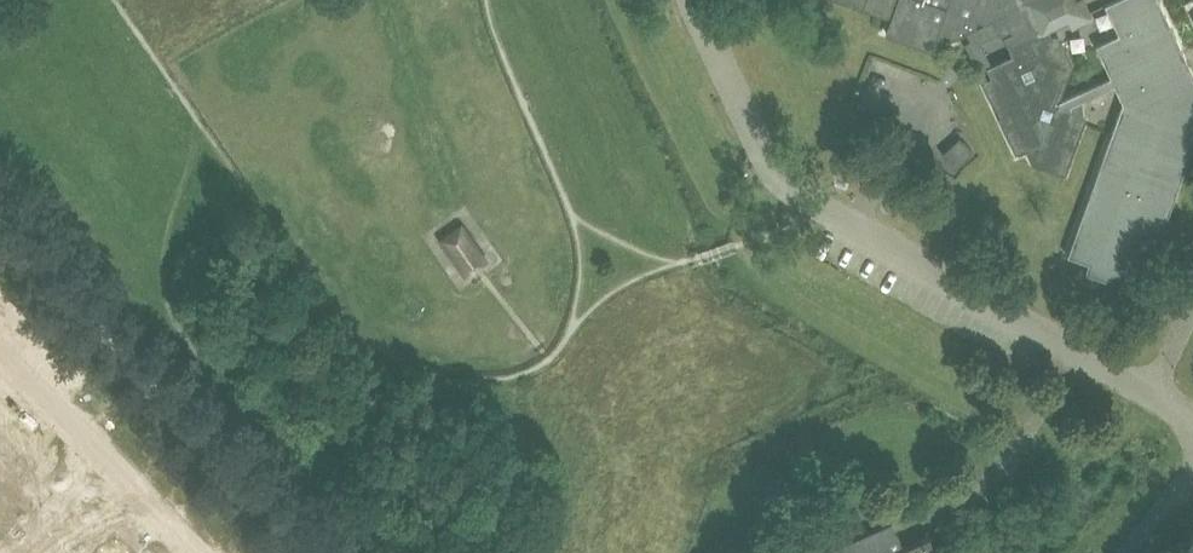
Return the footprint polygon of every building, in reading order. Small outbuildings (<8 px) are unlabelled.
[(458,266),(482,249),(462,221),(438,238),(458,266)] [(1,471),(26,447),(0,420),(0,469),(1,471)] [(97,552),(129,552),(114,537),(97,552)]
